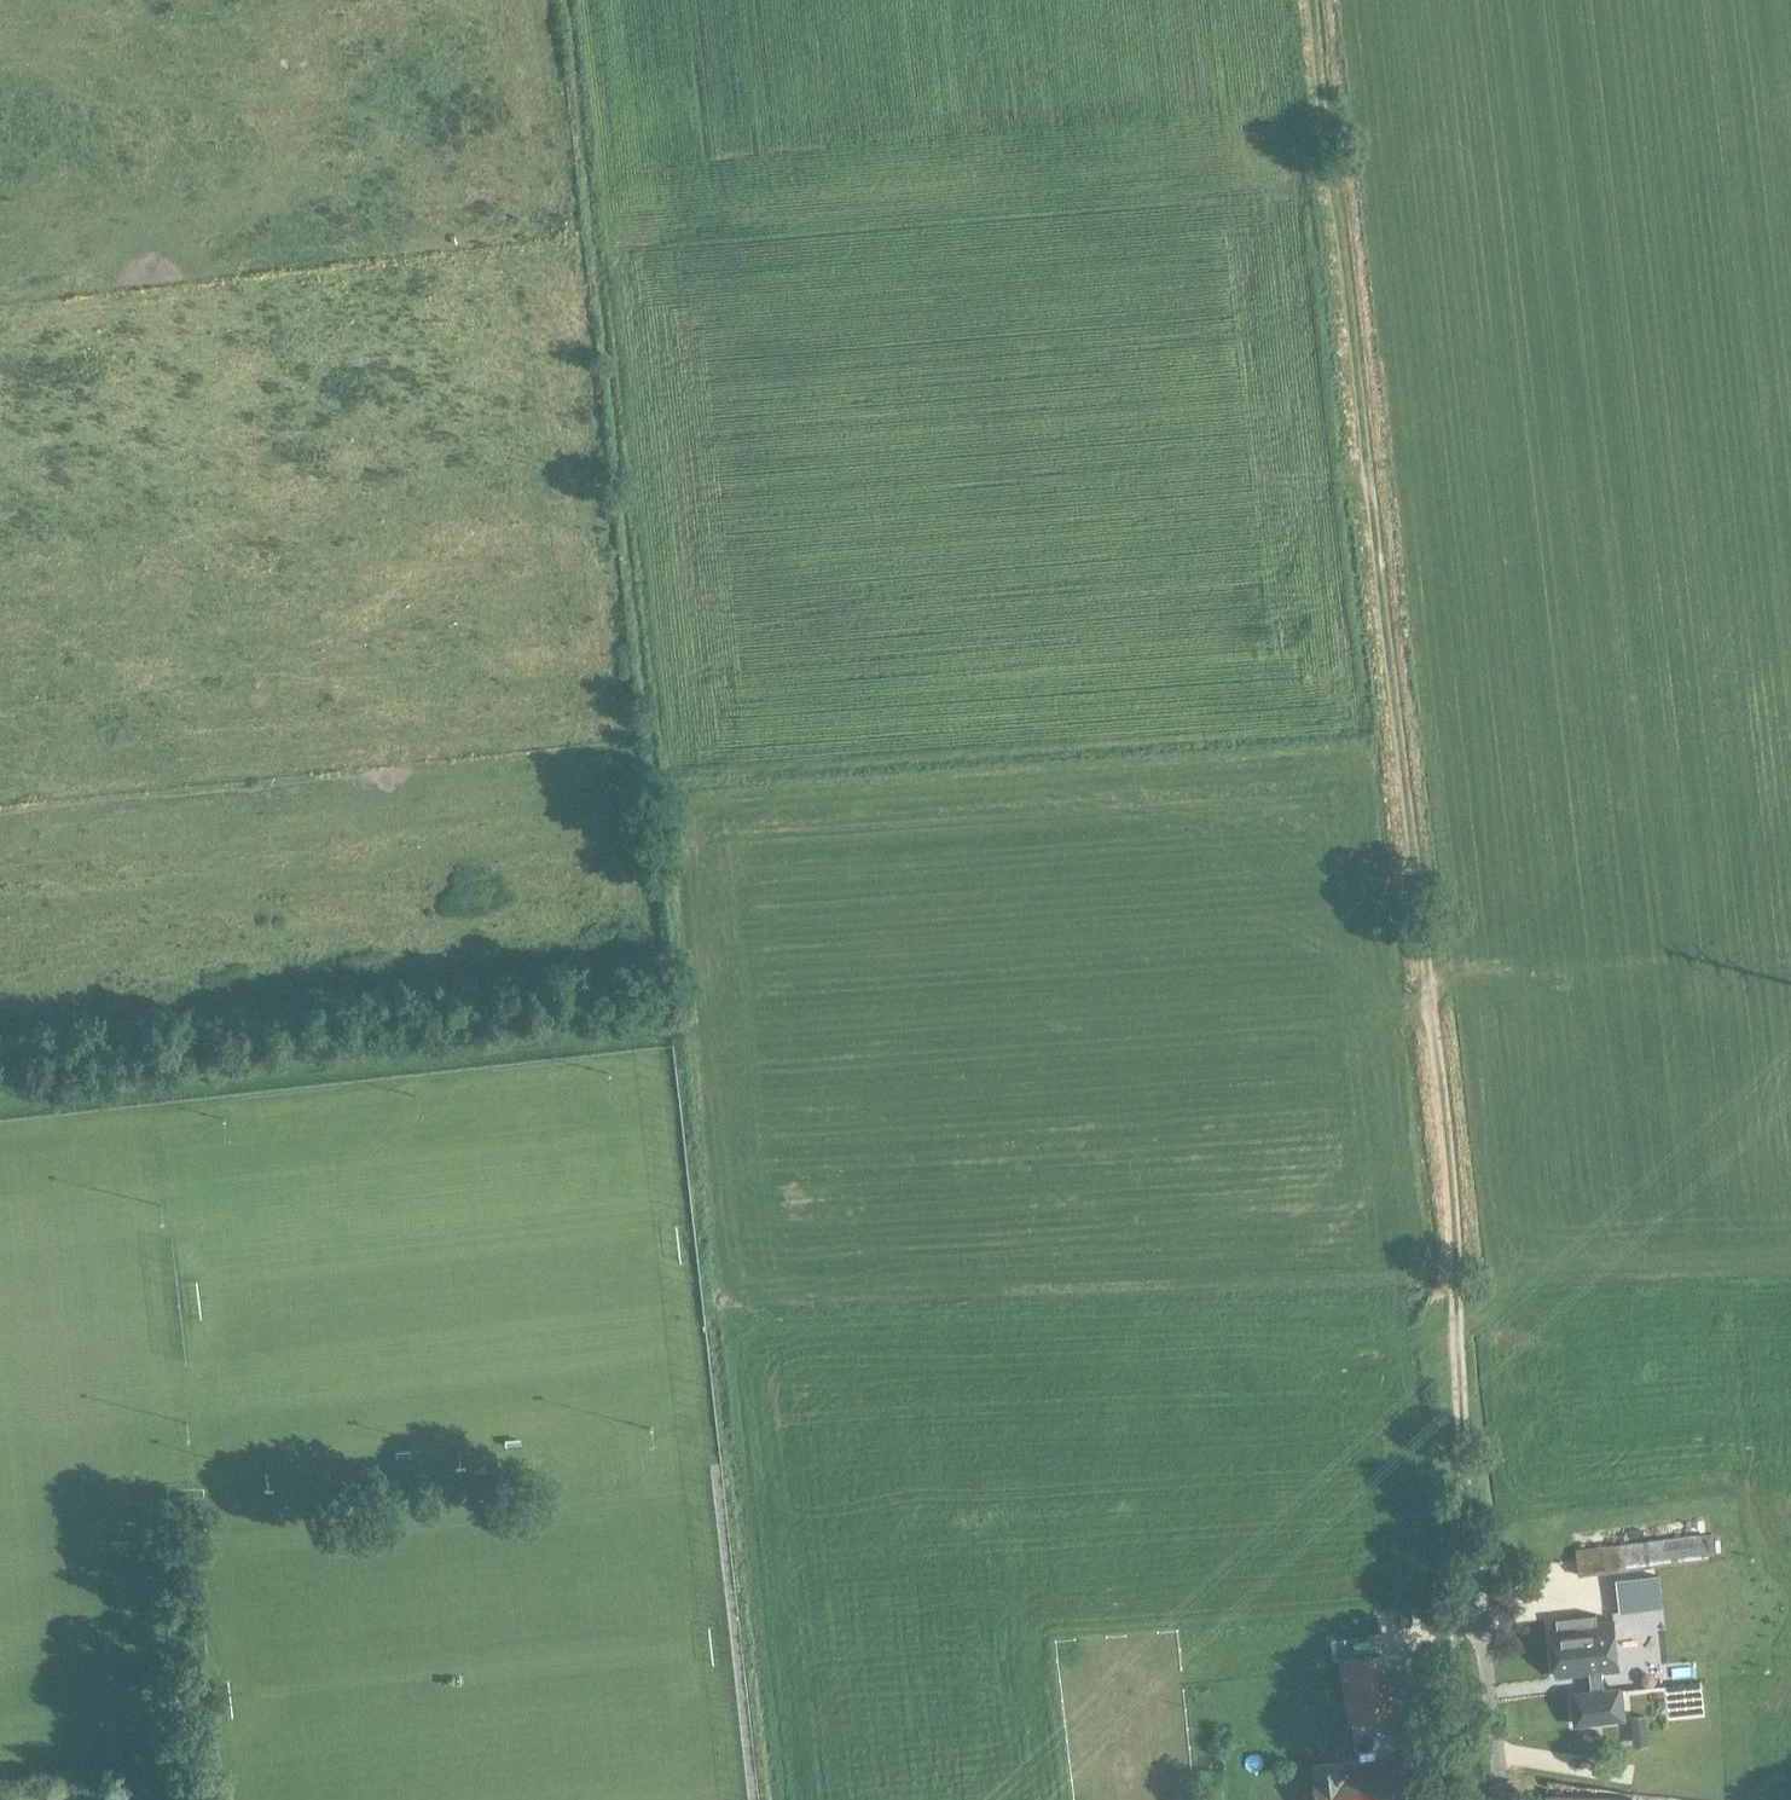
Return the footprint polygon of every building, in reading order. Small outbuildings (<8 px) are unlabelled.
[(1710,1558),(1707,1532),(1575,1549),(1578,1576),(1710,1558)] [(1662,1602),(1664,1632),(1704,1630),(1702,1600),(1662,1602)] [(1619,1669),(1613,1620),(1551,1626),(1556,1676),(1578,1673),(1590,1672),(1602,1671),(1619,1669)] [(1692,1637),(1681,1640),(1686,1662),(1697,1659),(1692,1637)] [(1592,1691),(1572,1693),(1576,1723),(1624,1718),(1621,1688),(1604,1690),(1602,1671),(1590,1672),(1592,1691)] [(1633,1730),(1646,1729),(1645,1715),(1631,1716),(1633,1730)] [(1592,1721),(1592,1734),(1630,1732),(1630,1720),(1592,1721)] [(1394,1763),(1348,1769),(1347,1761),(1312,1765),(1317,1799),(1399,1799),(1394,1763)]
